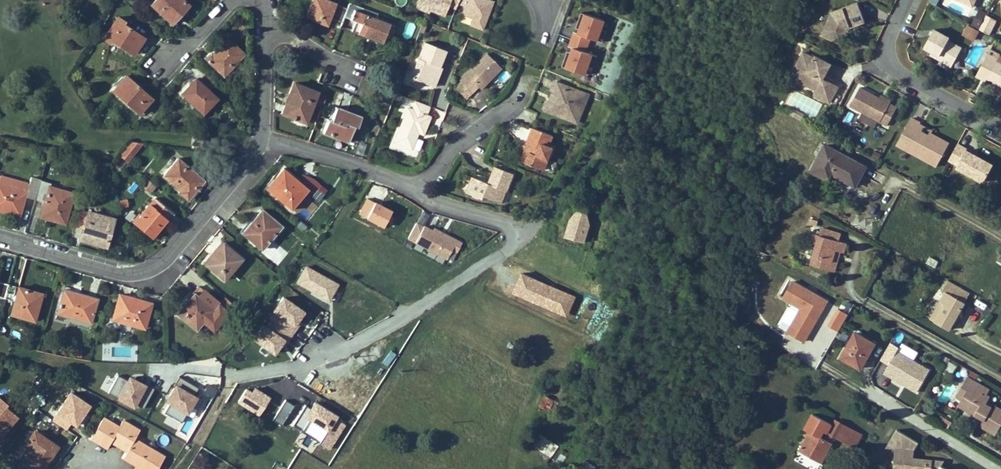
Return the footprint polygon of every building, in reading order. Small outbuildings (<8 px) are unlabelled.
[(151,4),(171,23),(188,5),(183,0),(155,0),(151,4)] [(328,20),(341,25),(344,16),(347,8),(326,0),(313,0),(307,16),(326,24),(328,20)] [(494,1),(491,0),(418,0),(415,9),(444,19),(448,7),(462,11),(459,23),(483,31),(494,1)] [(849,26),(864,21),(857,1),(833,11),(821,34),(836,41),(844,25),(849,24),(849,26)] [(355,20),(351,31),(369,38),(370,35),(383,40),(390,23),(376,18),(378,13),(349,3),(347,8),(344,16),(355,20)] [(599,44),(605,22),(577,15),(563,73),(587,79),(593,54),(587,52),(589,42),(599,44)] [(133,54),(141,41),(128,32),(130,29),(122,24),(124,22),(117,17),(103,38),(110,42),(111,40),(133,54)] [(993,22),(985,18),(979,29),(987,34),(993,22)] [(841,44),(849,26),(849,24),(844,25),(836,41),(841,44)] [(973,42),(978,32),(968,26),(962,37),(973,42)] [(130,29),(128,32),(141,41),(143,38),(130,29)] [(923,48),(931,52),(939,56),(937,59),(951,67),(961,48),(947,41),(949,38),(934,30),(923,48)] [(383,40),(370,35),(369,38),(382,43),(383,40)] [(243,54),(227,39),(212,55),(211,53),(205,59),(224,76),(243,54)] [(410,77),(430,85),(437,67),(439,68),(446,50),(425,42),(410,77)] [(802,68),(798,74),(801,83),(815,90),(812,95),(828,103),(838,86),(823,78),(831,63),(816,55),(814,58),(803,52),(796,65),(802,68)] [(488,53),(461,81),(472,92),(479,86),(481,88),(489,81),(487,79),(491,75),(493,77),(502,68),(488,53)] [(997,59),(987,54),(975,76),(985,81),(986,79),(1000,86),(1000,65),(995,62),(997,59)] [(793,71),(798,74),(802,68),(796,65),(793,71)] [(442,69),(439,68),(437,67),(430,85),(434,87),(442,69)] [(126,77),(113,91),(138,114),(151,99),(126,77)] [(196,79),(182,94),(191,103),(192,102),(203,112),(216,98),(196,79)] [(592,94),(558,81),(554,89),(557,91),(554,99),(557,100),(555,104),(551,107),(550,110),(564,116),(568,115),(569,112),(575,115),(576,113),(583,115),(592,94)] [(326,96),(294,83),(288,99),(283,113),(305,122),(312,105),(321,108),(326,96)] [(850,106),(887,126),(897,107),(888,103),(880,98),(860,87),(850,106)] [(554,99),(550,101),(547,107),(550,110),(551,107),(555,104),(557,100),(554,99)] [(415,131),(418,132),(423,134),(430,117),(426,115),(430,107),(415,101),(412,110),(408,108),(395,143),(412,149),(417,135),(413,134),(415,131)] [(324,131),(348,141),(353,130),(355,127),(357,127),(361,117),(337,108),(332,121),(329,119),(324,131)] [(797,118),(800,112),(793,109),(790,114),(797,118)] [(576,113),(575,115),(569,112),(568,115),(564,116),(581,122),(583,115),(576,113)] [(936,164),(945,147),(937,143),(940,137),(928,131),(927,134),(920,130),(917,128),(919,124),(920,122),(911,117),(900,138),(906,142),(904,147),(936,164)] [(675,127),(668,122),(664,129),(671,133),(675,127)] [(526,163),(546,170),(554,147),(550,145),(553,135),(533,127),(526,145),(532,147),(526,163)] [(940,137),(937,143),(945,147),(948,142),(940,137)] [(897,144),(904,147),(906,142),(900,138),(897,144)] [(200,150),(201,141),(192,140),(190,149),(200,150)] [(131,141),(120,155),(127,162),(143,143),(131,141)] [(991,165),(973,155),(965,150),(965,149),(956,144),(948,160),(956,165),(955,167),(982,182),(991,165)] [(526,163),(532,147),(526,145),(520,161),(526,163)] [(822,151),(831,156),(834,150),(825,145),(822,151)] [(811,171),(822,176),(826,170),(834,174),(855,186),(866,167),(834,150),(831,156),(822,151),(811,171)] [(187,200),(197,189),(189,183),(196,175),(177,160),(163,176),(180,190),(178,192),(187,200)] [(490,185),(476,180),(471,195),(484,200),(485,197),(495,201),(500,190),(508,193),(515,175),(497,168),(491,182),(494,183),(493,186),(490,185)] [(283,170),(274,180),(276,182),(269,190),(291,209),(306,190),(283,170)] [(830,181),(834,174),(826,170),(822,176),(830,181)] [(663,186),(664,172),(655,172),(655,186),(663,186)] [(196,175),(189,183),(197,189),(203,181),(196,175)] [(20,215),(25,197),(35,200),(41,181),(32,178),(29,188),(6,182),(5,187),(0,186),(0,210),(20,215)] [(468,194),(471,195),(476,180),(474,179),(468,194)] [(35,200),(45,202),(42,213),(55,217),(54,221),(65,224),(74,194),(50,187),(50,183),(41,181),(35,200)] [(308,198),(320,203),(326,190),(315,184),(308,198)] [(147,226),(156,233),(172,213),(155,199),(141,215),(134,223),(143,231),(147,226)] [(382,232),(392,213),(366,199),(356,217),(382,232)] [(105,245),(112,220),(79,210),(75,225),(85,228),(81,239),(105,245)] [(251,223),(254,225),(245,236),(261,249),(281,226),(262,210),(251,223)] [(131,221),(134,223),(141,215),(138,213),(131,221)] [(565,242),(586,245),(590,216),(570,213),(565,242)] [(390,216),(387,225),(394,227),(397,218),(390,216)] [(451,265),(462,243),(416,222),(405,244),(451,265)] [(242,234),(245,236),(254,225),(251,223),(242,234)] [(156,233),(147,226),(143,231),(151,238),(156,233)] [(841,234),(822,228),(820,236),(839,241),(841,234)] [(817,244),(811,264),(830,270),(836,249),(841,251),(843,251),(846,243),(839,241),(820,236),(816,235),(814,243),(817,244)] [(209,263),(220,272),(218,274),(224,280),(241,259),(222,244),(216,251),(218,252),(209,263)] [(835,271),(841,251),(836,249),(830,270),(835,271)] [(205,264),(218,274),(220,272),(209,263),(218,252),(216,251),(205,264)] [(606,260),(591,255),(589,265),(603,270),(606,260)] [(300,282),(365,319),(372,306),(307,269),(300,282)] [(4,298),(9,284),(0,281),(0,297),(4,298)] [(807,344),(827,298),(789,282),(781,302),(788,305),(776,331),(807,344)] [(947,292),(941,303),(946,305),(937,322),(951,330),(971,294),(949,282),(944,290),(947,292)] [(34,301),(37,292),(9,284),(4,298),(15,301),(11,314),(34,321),(40,302),(34,301)] [(575,290),(570,287),(567,294),(572,297),(575,290)] [(226,298),(219,306),(199,288),(187,302),(188,303),(178,314),(196,330),(203,322),(214,330),(228,313),(234,318),(241,310),(226,298)] [(97,300),(64,290),(58,314),(91,323),(97,300)] [(37,292),(34,301),(40,302),(42,294),(37,292)] [(151,304),(120,294),(112,319),(144,328),(151,304)] [(932,320),(937,322),(946,305),(941,303),(932,320)] [(379,310),(372,306),(365,319),(371,322),(379,310)] [(826,328),(838,334),(847,315),(835,309),(826,328)] [(861,368),(875,343),(856,332),(842,357),(861,368)] [(276,342),(257,347),(260,360),(280,354),(276,342)] [(877,373),(917,395),(931,370),(888,347),(878,364),(882,365),(877,373)] [(412,368),(419,357),(415,354),(408,365),(412,368)] [(116,372),(107,391),(142,408),(153,385),(128,372),(125,377),(116,372)] [(982,426),(996,434),(1000,426),(1000,409),(994,406),(993,408),(985,404),(990,396),(987,395),(990,390),(968,377),(963,387),(968,390),(962,401),(960,405),(985,420),(982,426)] [(183,421),(197,388),(177,379),(177,381),(174,380),(160,411),(183,421)] [(267,396),(248,384),(240,397),(259,409),(267,396)] [(68,387),(49,417),(71,431),(90,401),(68,387)] [(968,390),(963,387),(957,397),(962,401),(968,390)] [(557,403),(545,397),(540,406),(552,412),(557,403)] [(273,417),(281,422),(294,403),(285,398),(273,417)] [(0,437),(16,417),(5,408),(7,406),(0,400),(0,437)] [(317,444),(328,450),(344,422),(334,416),(336,413),(314,400),(310,406),(304,403),(293,422),(302,428),(310,415),(328,425),(317,444)] [(798,451),(821,464),(832,444),(825,440),(822,438),(825,431),(829,433),(836,437),(846,442),(853,430),(835,421),(833,425),(813,414),(805,429),(809,431),(798,451)] [(140,431),(122,421),(119,427),(103,418),(91,439),(107,448),(111,442),(113,439),(116,440),(114,443),(128,452),(124,458),(133,464),(136,459),(139,461),(136,466),(135,468),(158,468),(165,458),(135,439),(140,431)] [(860,434),(853,430),(846,442),(853,446),(860,434)] [(887,449),(896,449),(916,451),(920,444),(898,431),(887,449)] [(35,433),(26,446),(28,447),(21,457),(39,468),(42,468),(57,447),(35,433)] [(832,444),(836,437),(829,433),(825,440),(832,444)] [(558,447),(551,442),(544,453),(551,458),(558,447)] [(915,459),(916,451),(896,449),(895,458),(915,459)] [(915,459),(895,458),(894,468),(935,468),(932,468),(933,461),(915,459)] [(586,461),(582,466),(586,468),(595,468),(596,468),(586,461)]
